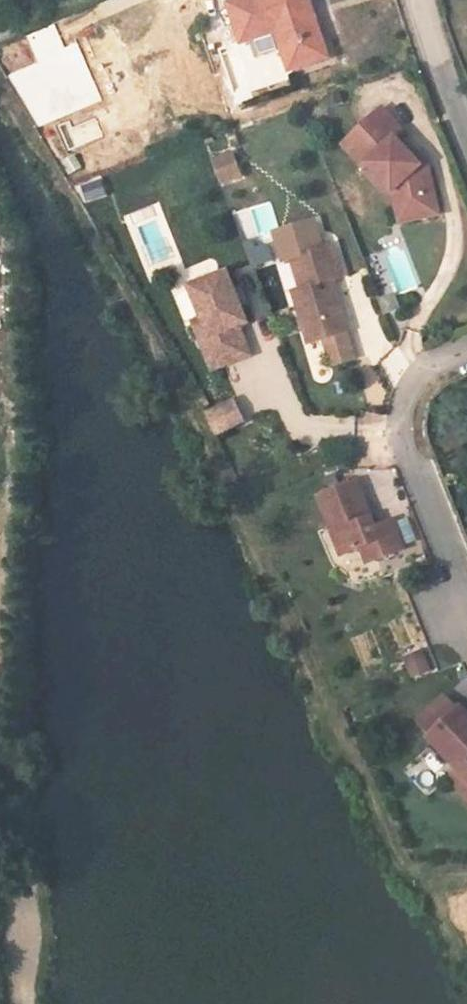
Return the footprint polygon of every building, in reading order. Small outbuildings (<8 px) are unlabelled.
[(243,42),(250,40),(277,32),(282,48),(290,71),(331,57),(311,0),(245,0),(232,4),(243,42)] [(54,25),(27,37),(37,62),(8,77),(37,127),(101,100),(76,44),(65,49),(54,25)] [(277,32),(250,40),(256,57),(282,48),(277,32)] [(156,57),(176,118),(208,107),(188,46),(156,57)] [(387,127),(398,138),(405,131),(383,108),(362,126),(374,139),(387,127)] [(408,204),(412,219),(441,213),(429,163),(423,165),(412,153),(398,138),(387,127),(374,139),(362,126),(344,143),(366,167),(370,164),(395,191),(398,206),(408,204)] [(416,149),(412,153),(423,165),(429,163),(416,149)] [(241,175),(233,154),(214,161),(223,182),(241,175)] [(236,212),(244,239),(278,229),(270,202),(236,212)] [(408,204),(398,206),(402,222),(412,219),(408,204)] [(287,261),(295,258),(326,247),(317,220),(278,232),(287,261)] [(152,256),(173,248),(168,235),(147,243),(152,256)] [(243,241),(248,269),(269,265),(265,238),(243,241)] [(309,301),(301,304),(313,343),(326,338),(351,331),(352,330),(336,279),(346,276),(335,244),(326,247),(295,258),(304,288),(309,301)] [(213,336),(203,340),(215,369),(253,354),(242,328),(251,323),(243,305),(238,292),(230,273),(194,288),(206,318),(213,336)] [(309,301),(304,288),(296,291),(301,304),(309,301)] [(244,290),(238,292),(243,305),(250,302),(244,290)] [(393,293),(376,299),(381,315),(398,309),(393,293)] [(196,323),(203,340),(213,336),(206,318),(196,323)] [(326,338),(335,365),(360,358),(351,331),(326,338)] [(221,435),(248,422),(238,402),(211,415),(221,435)] [(345,555),(365,547),(374,543),(381,559),(407,548),(396,520),(379,527),(360,481),(322,496),(345,555)] [(371,562),(381,559),(374,543),(365,547),(371,562)] [(401,658),(410,680),(435,670),(426,648),(401,658)] [(422,719),(434,733),(460,708),(448,695),(422,719)] [(460,708),(434,733),(432,736),(462,768),(466,773),(466,708),(464,705),(460,708)] [(462,768),(453,776),(466,791),(466,773),(462,768)]
